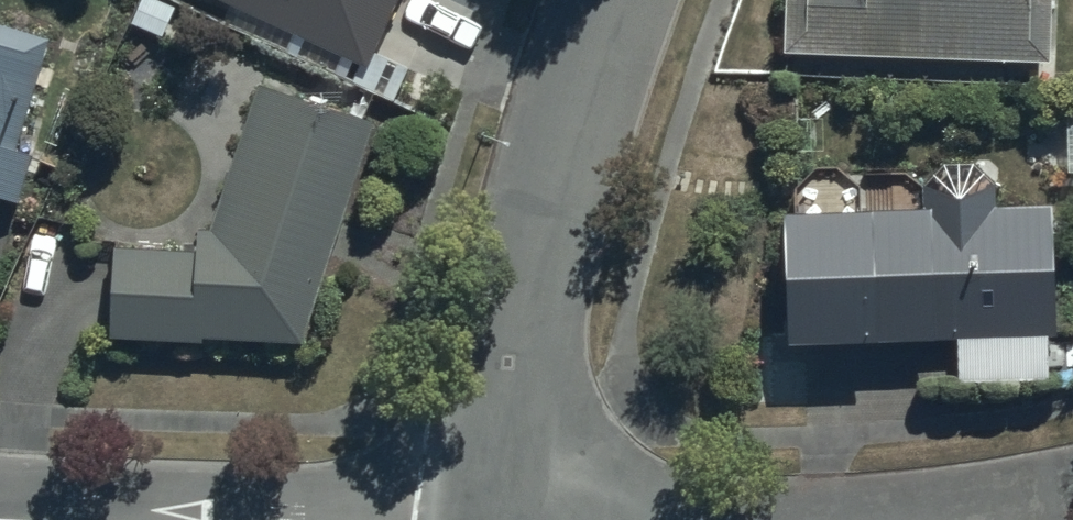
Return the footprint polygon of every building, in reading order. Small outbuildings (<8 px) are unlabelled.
[(403,0),(197,0),(368,81),(403,0)] [(1051,0),(786,0),(784,67),(1050,76),(1051,0)] [(4,216),(19,221),(37,167),(19,161),(56,51),(3,33),(0,43),(0,229),(4,216)] [(300,356),(371,136),(258,98),(206,263),(114,261),(112,351),(300,356)] [(921,193),(919,195),(919,226),(873,226),(873,237),(781,237),(784,367),(879,366),(879,361),(937,361),(937,354),(964,354),(965,396),(1045,395),(1044,351),(1054,351),(1053,218),(996,219),(996,197),(995,194),(993,192),(992,190),(990,188),(988,186),(986,184),(984,182),(982,181),(980,179),(978,178),(975,177),(973,176),(970,175),(968,174),(965,174),(962,173),(960,173),(957,173),(954,173),(952,173),(949,174),(946,174),(944,175),(941,176),(939,177),(936,178),(934,180),(932,181),(930,183),(928,184),(926,186),(924,188),(922,191),(921,193)]
